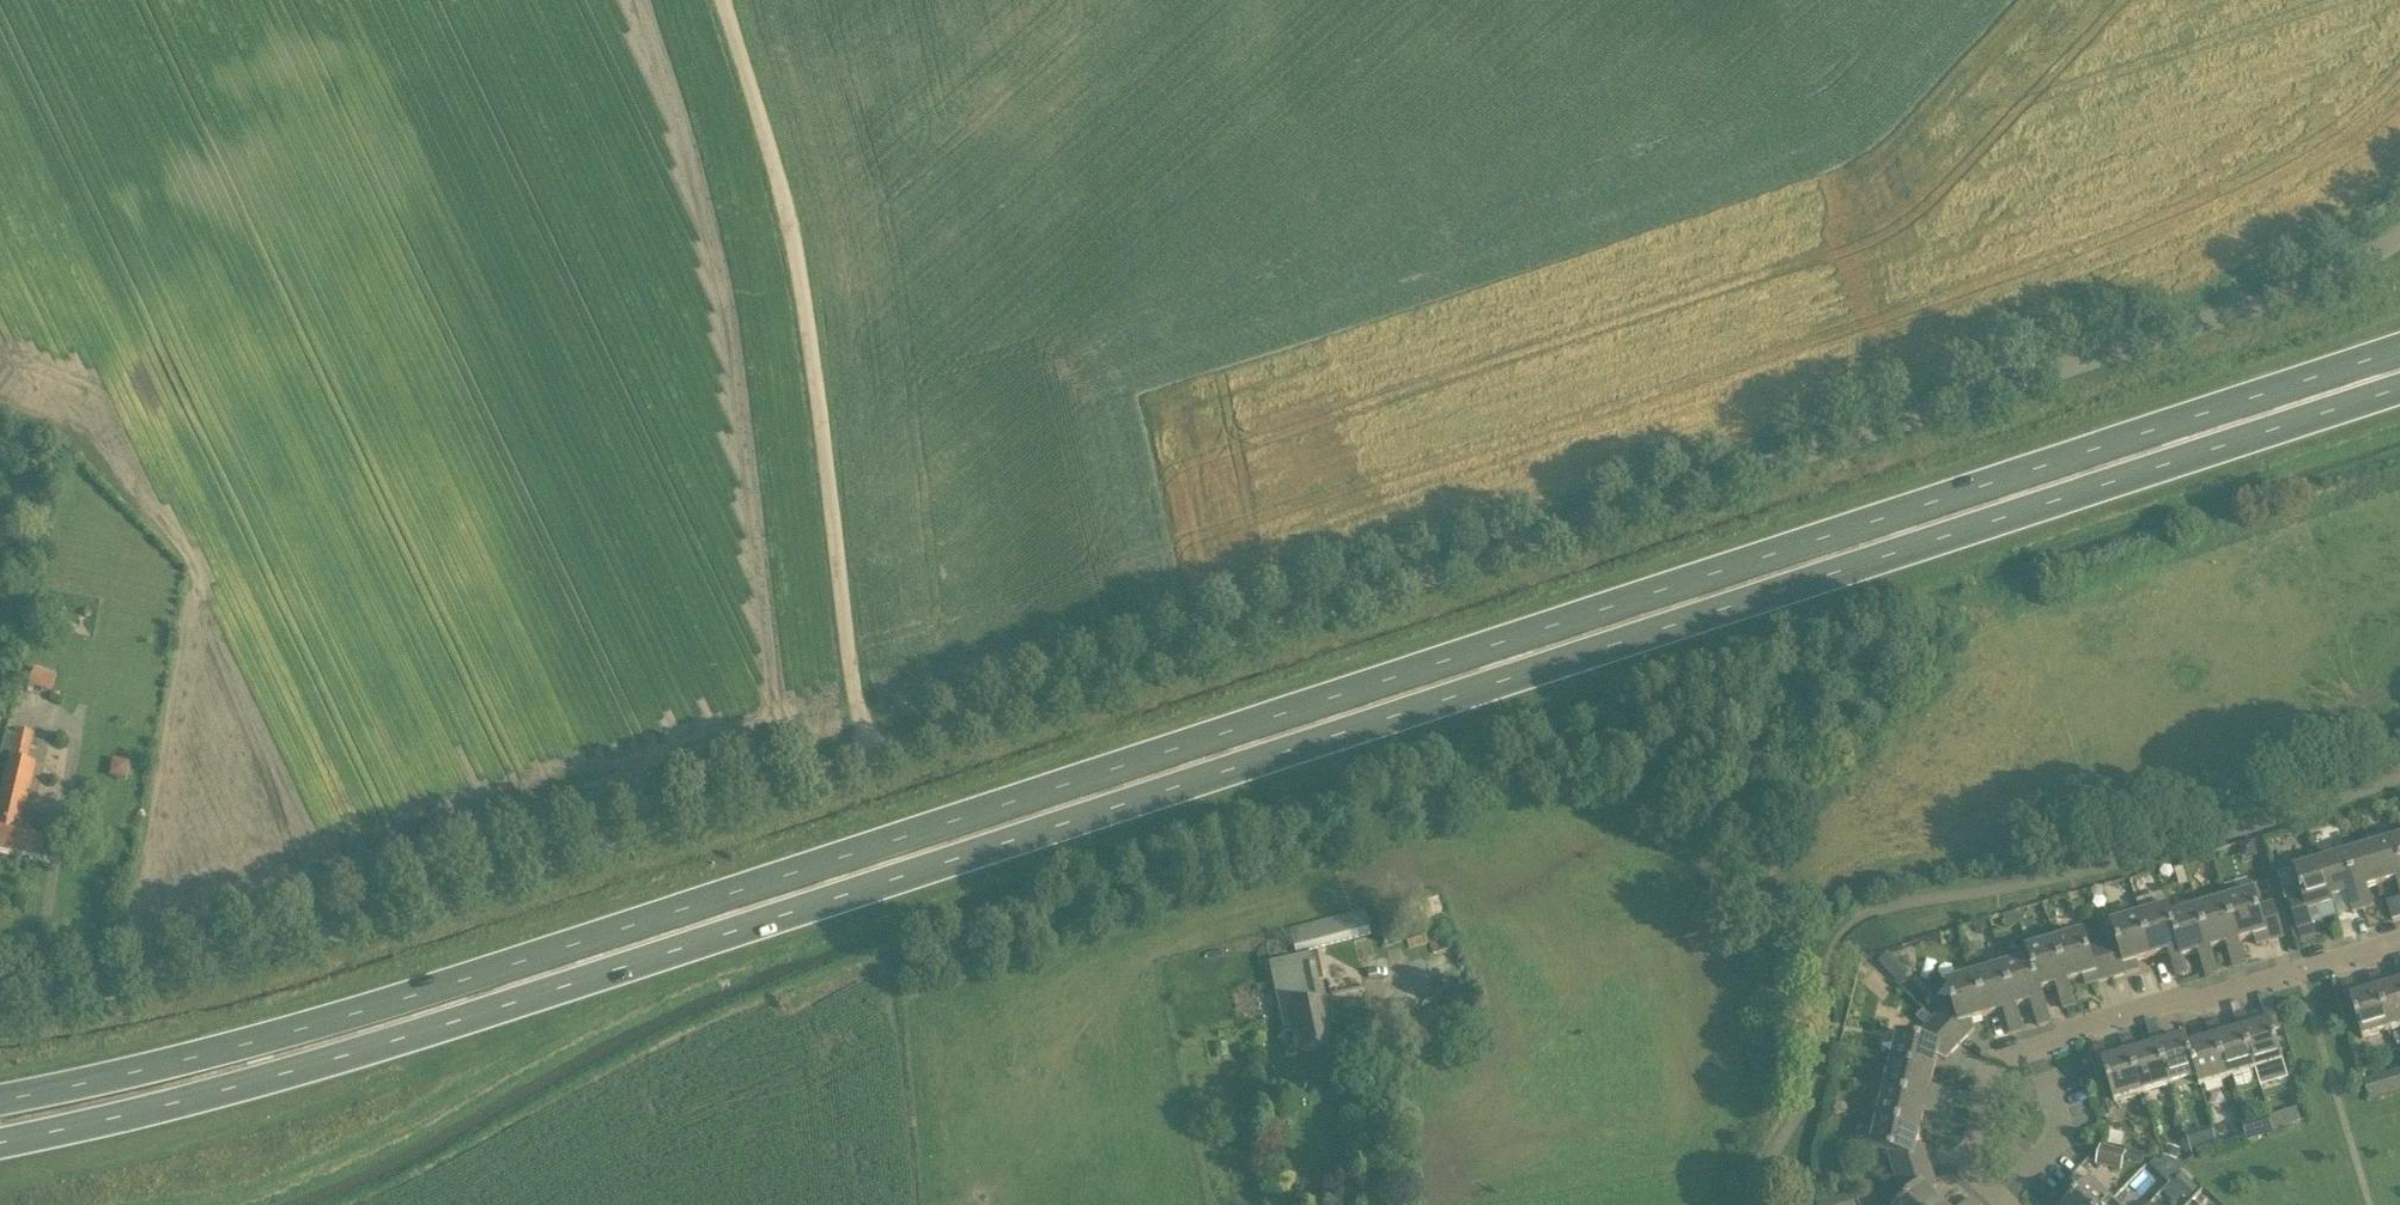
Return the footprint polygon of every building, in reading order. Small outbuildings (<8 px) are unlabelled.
[(34,668),(28,685),(51,693),(57,676),(34,668)] [(17,729),(14,757),(34,759),(36,731),(17,729)] [(13,853),(13,849),(39,855),(44,833),(20,828),(35,765),(11,759),(0,805),(0,850),(13,853)] [(2370,851),(2380,887),(2394,883),(2399,901),(2399,865),(2393,843),(2370,851)] [(2380,887),(2370,851),(2345,858),(2361,913),(2370,910),(2365,891),(2380,887)] [(2345,858),(2320,865),(2331,901),(2344,897),(2350,916),(2361,913),(2345,858)] [(2276,879),(2283,904),(2286,904),(2295,933),(2309,928),(2305,915),(2333,907),(2331,901),(2320,865),(2276,879)] [(2254,894),(2226,902),(2238,943),(2254,938),(2256,946),(2282,938),(2272,905),(2258,909),(2254,894)] [(2238,943),(2226,902),(2198,910),(2210,951),(2226,946),(2233,969),(2245,966),(2238,943)] [(2187,973),(2183,959),(2168,909),(2139,918),(2151,959),(2168,954),(2175,976),(2187,973)] [(2169,909),(2168,909),(2183,959),(2198,954),(2205,977),(2217,974),(2210,951),(2198,910),(2171,918),(2169,909)] [(1371,937),(1364,910),(1289,930),(1291,936),(1290,936),(1295,956),(1371,937)] [(1395,910),(1379,914),(1384,938),(1400,935),(1395,910)] [(2102,945),(2112,979),(2139,971),(2137,963),(2151,959),(2139,918),(2111,926),(2116,941),(2102,945)] [(2083,934),(2057,942),(2069,983),(2085,978),(2087,986),(2112,979),(2102,945),(2088,949),(2083,934)] [(2057,942),(2030,950),(2042,991),(2058,986),(2064,1009),(2076,1005),(2069,983),(2057,942)] [(2042,991),(2030,950),(2027,951),(2030,959),(2004,967),(2017,1008),(2033,1003),(2040,1026),(2051,1023),(2042,991)] [(1283,1029),(1295,1027),(1302,1055),(1331,1049),(1324,1021),(1331,1020),(1316,954),(1268,964),(1283,1029)] [(2004,967),(1978,974),(1990,1016),(2004,1012),(2011,1035),(2023,1031),(2017,1008),(2004,967)] [(1952,1001),(1934,1020),(1961,1045),(1974,1030),(1972,1021),(1990,1016),(1978,974),(1947,983),(1952,1001)] [(2376,979),(2393,1034),(2399,1032),(2399,987),(2385,992),(2381,977),(2376,979)] [(2374,995),(2358,1000),(2354,985),(2343,988),(2351,1012),(2355,1011),(2365,1042),(2393,1034),(2376,979),(2370,980),(2374,995)] [(1455,1039),(1452,1032),(1442,1009),(1396,1027),(1405,1050),(1437,1037),(1440,1045),(1455,1039)] [(2265,1027),(2249,1032),(2244,1033),(2257,1073),(2284,1065),(2275,1034),(2279,1033),(2272,1009),(2261,1013),(2265,1027)] [(1899,1035),(1892,1063),(1935,1073),(1938,1058),(1947,1060),(1961,1045),(1934,1020),(1933,1021),(1923,1012),(1917,1018),(1927,1028),(1916,1039),(1899,1035)] [(2238,1035),(2221,1040),(2217,1041),(2229,1081),(2257,1073),(2244,1033),(2249,1032),(2244,1017),(2233,1020),(2238,1035)] [(2206,1028),(2210,1043),(2188,1049),(2197,1080),(2200,1090),(2229,1081),(2217,1041),(2221,1040),(2217,1025),(2206,1028)] [(2186,1040),(2163,1047),(2159,1033),(2148,1036),(2152,1050),(2159,1048),(2170,1088),(2197,1080),(2188,1049),(2186,1040)] [(2152,1050),(2136,1055),(2132,1041),(2122,1044),(2126,1058),(2131,1056),(2143,1096),(2170,1088),(2159,1048),(2152,1050)] [(2126,1058),(2109,1063),(2105,1049),(2094,1052),(2100,1075),(2106,1073),(2115,1105),(2143,1096),(2131,1056),(2126,1058)] [(1892,1063),(1885,1091),(1951,1107),(1954,1096),(1931,1091),(1935,1073),(1892,1063)] [(2399,1092),(2399,1069),(2368,1079),(2374,1100),(2399,1092)] [(1885,1091),(1879,1120),(1922,1130),(1925,1113),(1949,1119),(1951,1107),(1885,1091)] [(1922,1130),(1879,1120),(1872,1148),(1889,1152),(1897,1178),(1930,1168),(1924,1148),(1918,1146),(1922,1130)] [(2101,1147),(2096,1167),(2122,1173),(2126,1153),(2101,1147)] [(1904,1204),(1903,1204),(1941,1204),(1942,1204),(1930,1194),(1936,1187),(1930,1168),(1897,1178),(1904,1204)] [(2198,1190),(2182,1174),(2172,1185),(2187,1201),(2198,1190)] [(2069,1204),(2110,1204),(2112,1203),(2091,1183),(2069,1204)]
